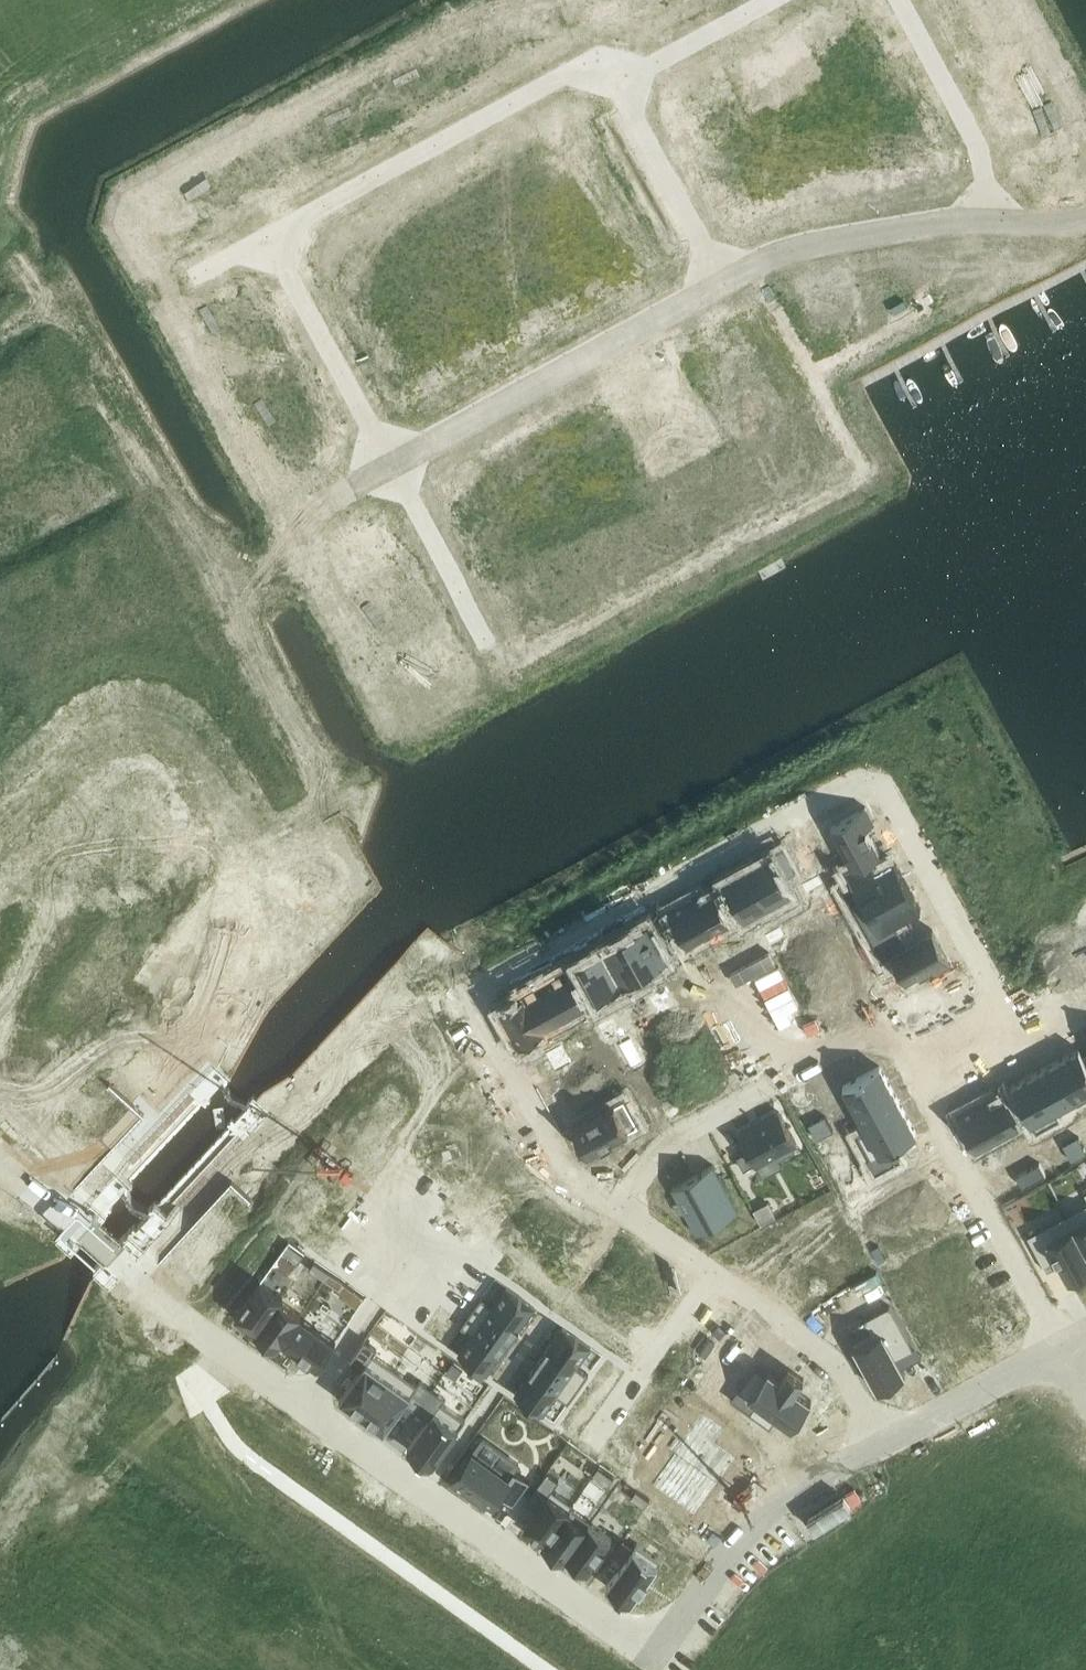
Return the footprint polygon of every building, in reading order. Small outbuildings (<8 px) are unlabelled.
[(701,12),(723,0),(695,0),(701,12)] [(1003,59),(968,78),(981,102),(1020,81),(1007,57),(1020,50),(1015,41),(998,51),(1003,59)] [(866,55),(854,62),(858,69),(869,63),(870,63),(866,55)] [(870,63),(869,63),(873,71),(875,75),(883,71),(877,59),(870,63)] [(854,62),(842,68),(846,76),(857,70),(858,69),(854,62)] [(858,69),(857,70),(862,77),(873,71),(869,63),(858,69)] [(834,72),(823,79),(827,86),(838,80),(834,72)] [(853,81),(841,87),(845,95),(857,88),(853,81)] [(1020,81),(981,102),(994,126),(1029,107),(1033,115),(1051,106),(1046,97),(1033,104),(1020,81)] [(809,104),(798,111),(802,119),(814,112),(809,104)] [(922,108),(900,120),(919,155),(941,143),(922,108)] [(798,111),(786,117),(790,125),(802,119),(798,111)] [(754,135),(743,141),(747,149),(758,142),(754,135)] [(731,139),(719,145),(723,153),(735,147),(731,139)] [(719,145),(708,151),(712,159),(723,153),(719,145)] [(613,205),(602,212),(606,220),(618,213),(613,205)] [(602,212),(590,218),(594,226),(606,220),(602,212)] [(562,233),(551,240),(555,247),(567,241),(562,233)] [(551,240),(539,246),(543,254),(555,247),(551,240)] [(525,254),(514,260),(518,268),(529,261),(525,254)] [(467,285),(455,292),(460,299),(471,293),(467,285)] [(455,292),(444,298),(448,306),(460,299),(455,292)] [(214,295),(188,309),(203,337),(222,326),(231,341),(275,318),(262,293),(225,314),(214,295)] [(432,304),(420,311),(425,318),(436,312),(432,304)] [(420,311),(409,317),(413,325),(425,318),(420,311)] [(397,323),(386,330),(390,337),(401,331),(397,323)] [(386,330),(374,336),(378,344),(390,337),(386,330)] [(696,358),(689,362),(695,374),(703,370),(696,358)] [(703,370),(695,374),(701,386),(709,381),(703,370)] [(719,400),(711,404),(718,416),(725,412),(719,400)] [(725,412),(718,416),(724,427),(732,423),(725,412)] [(742,442),(734,446),(740,458),(748,453),(742,442)] [(721,448),(706,456),(711,466),(727,458),(721,448)] [(748,453),(740,458),(747,469),(755,465),(748,453)] [(697,461),(680,470),(686,480),(702,471),(697,461)] [(680,470),(664,479),(669,489),(686,480),(680,470)] [(655,484),(639,493),(644,503),(660,494),(655,484)] [(765,484),(757,488),(763,499),(771,495),(765,484)] [(639,493),(622,502),(628,512),(644,503),(639,493)] [(771,495),(763,499),(770,511),(777,507),(771,495)] [(600,506),(584,515),(588,523),(605,514),(600,506)] [(584,515),(572,522),(577,530),(588,523),(584,515)] [(558,538),(546,545),(550,552),(562,546),(558,538)] [(358,560),(340,569),(354,593),(397,570),(384,546),(375,550),(371,542),(353,552),(358,560)] [(534,551),(523,557),(527,565),(539,559),(534,551)] [(523,557),(511,564),(515,571),(527,565),(523,557)] [(397,570),(354,593),(367,617),(384,608),(388,616),(406,607),(401,598),(410,593),(397,570)] [(415,634),(384,651),(397,675),(441,651),(428,627),(431,626),(426,617),(411,625),(415,634)] [(865,807),(831,826),(854,867),(870,859),(880,853),(866,827),(874,823),(865,807)] [(783,849),(747,868),(770,910),(772,915),(795,902),(783,879),(795,872),(783,849)] [(852,882),(843,887),(856,912),(907,884),(906,882),(894,859),(875,869),(870,859),(854,867),(846,871),(852,882)] [(747,868),(724,881),(727,887),(741,913),(747,922),(770,910),(747,868)] [(818,876),(802,885),(806,893),(823,884),(818,876)] [(907,884),(856,912),(876,947),(899,934),(893,924),(921,908),(907,884)] [(689,900),(670,910),(688,942),(741,913),(727,887),(703,900),(692,906),(689,900)] [(648,922),(625,935),(645,972),(668,960),(648,922)] [(780,928),(765,936),(769,944),(784,936),(780,928)] [(899,934),(876,947),(882,959),(891,954),(905,980),(931,966),(935,973),(951,965),(933,930),(905,945),(899,934)] [(625,935),(603,947),(623,984),(645,972),(625,935)] [(603,947),(579,960),(600,997),(623,984),(603,947)] [(567,967),(543,979),(566,1021),(567,1020),(565,1016),(587,1004),(567,967)] [(829,969),(804,983),(827,1027),(859,1010),(849,991),(842,994),(829,969)] [(543,979),(521,991),(523,995),(544,1033),(566,1021),(543,979)] [(665,990),(657,994),(666,1010),(673,1006),(665,990)] [(657,994),(649,998),(658,1014),(666,1010),(657,994)] [(523,995),(500,1007),(520,1044),(542,1033),(543,1034),(544,1033),(523,995)] [(418,1012),(391,1050),(414,1066),(419,1058),(436,1035),(441,1028),(418,1012)] [(613,1018),(605,1022),(614,1038),(622,1034),(613,1018)] [(605,1022),(598,1026),(606,1042),(614,1038),(605,1022)] [(436,1035),(419,1058),(456,1085),(473,1061),(436,1035)] [(630,1039),(619,1046),(631,1069),(643,1063),(630,1039)] [(693,1044),(667,1057),(691,1101),(716,1087),(693,1044)] [(561,1046),(553,1050),(559,1061),(562,1066),(570,1062),(561,1046)] [(1056,1062),(1076,1099),(1079,1103),(1085,1099),(1085,1062),(1082,1055),(1079,1049),(1056,1062)] [(553,1050),(546,1054),(555,1071),(562,1066),(559,1061),(553,1050)] [(1056,1062),(1034,1074),(1054,1111),(1076,1099),(1056,1062)] [(880,1066),(843,1086),(855,1109),(892,1089),(880,1066)] [(347,1074),(329,1092),(356,1116),(373,1097),(347,1074)] [(1034,1074),(1011,1086),(1036,1132),(1059,1120),(1054,1111),(1034,1074)] [(892,1089),(855,1109),(867,1131),(904,1111),(899,1101),(892,1089)] [(329,1092),(312,1111),(339,1135),(356,1116),(329,1092)] [(977,1105),(959,1115),(977,1147),(1018,1124),(1004,1098),(991,1104),(988,1099),(977,1105)] [(624,1100),(573,1127),(587,1154),(638,1126),(624,1100)] [(131,1104),(100,1139),(113,1150),(144,1116),(131,1104)] [(495,1106),(472,1138),(493,1153),(509,1132),(516,1121),(495,1106)] [(312,1111),(296,1130),(322,1154),(339,1135),(312,1111)] [(867,1131),(858,1136),(870,1158),(867,1159),(875,1174),(901,1160),(893,1147),(917,1134),(904,1111),(867,1131)] [(747,1150),(737,1156),(744,1169),(755,1164),(756,1166),(757,1166),(763,1177),(783,1167),(780,1160),(795,1151),(792,1147),(797,1144),(779,1112),(739,1134),(747,1150)] [(825,1116),(809,1124),(813,1132),(829,1123),(825,1116)] [(829,1123),(813,1132),(817,1140),(833,1131),(829,1123)] [(296,1130),(279,1148),(305,1172),(322,1154),(296,1130)] [(493,1153),(486,1164),(506,1178),(521,1157),(529,1146),(509,1132),(493,1153)] [(1070,1141),(1079,1157),(1085,1153),(1085,1151),(1078,1136),(1070,1141)] [(1070,1141),(1063,1145),(1072,1161),(1079,1157),(1070,1141)] [(278,1147),(261,1166),(288,1191),(305,1172),(279,1148),(278,1147)] [(30,1154),(18,1170),(34,1181),(46,1165),(30,1154)] [(506,1178),(498,1189),(520,1204),(543,1172),(521,1157),(506,1178)] [(1039,1164),(1016,1176),(1023,1188),(1046,1175),(1039,1164)] [(713,1165),(671,1188),(677,1200),(673,1203),(679,1214),(684,1212),(696,1234),(697,1234),(692,1224),(732,1202),(737,1212),(738,1211),(713,1165)] [(261,1166),(243,1186),(270,1210),(288,1191),(261,1166)] [(558,1199),(535,1231),(556,1247),(579,1215),(558,1199)] [(225,1200),(206,1225),(251,1258),(270,1232),(225,1200)] [(760,1223),(774,1215),(768,1203),(753,1211),(760,1223)] [(1066,1215),(1085,1251),(1085,1205),(1066,1215)] [(579,1215),(556,1247),(578,1262),(600,1230),(579,1215)] [(1028,1236),(1044,1266),(1058,1259),(1060,1264),(1069,1281),(1085,1271),(1085,1251),(1066,1215),(1028,1236)] [(206,1225),(188,1251),(233,1283),(251,1258),(206,1225)] [(298,1263),(303,1255),(288,1244),(283,1252),(298,1263)] [(188,1251),(170,1276),(215,1309),(233,1283),(188,1251)] [(987,1259),(945,1282),(973,1333),(998,1319),(990,1304),(1007,1295),(987,1259)] [(324,1281),(329,1273),(314,1263),(309,1270),(324,1281)] [(344,1284),(329,1273),(324,1281),(339,1292),(344,1284)] [(260,1281),(236,1315),(256,1330),(255,1332),(256,1333),(282,1296),(260,1281)] [(945,1282),(902,1305),(922,1341),(939,1332),(947,1347),(973,1333),(945,1282)] [(481,1298),(471,1313),(510,1341),(534,1307),(522,1298),(519,1296),(507,1287),(492,1307),(481,1298)] [(282,1296),(256,1333),(276,1347),(300,1313),(281,1299),(283,1297),(282,1296)] [(871,1331),(852,1341),(878,1390),(905,1375),(896,1358),(913,1348),(890,1305),(864,1319),(871,1331)] [(300,1313),(276,1347),(277,1348),(282,1340),(318,1366),(336,1342),(300,1316),(301,1314),(300,1313)] [(472,1335),(458,1355),(470,1364),(473,1366),(474,1366),(486,1375),(510,1341),(471,1313),(461,1327),(472,1335)] [(563,1328),(539,1361),(578,1390),(588,1376),(577,1367),(591,1348),(578,1339),(578,1338),(575,1336),(563,1328)] [(361,1369),(339,1399),(362,1415),(396,1368),(374,1353),(377,1348),(365,1340),(349,1361),(361,1369)] [(539,1361),(515,1395),(527,1404),(530,1407),(530,1406),(542,1415),(556,1396),(568,1404),(578,1390),(539,1361)] [(755,1366),(738,1391),(757,1404),(749,1414),(770,1428),(777,1418),(791,1429),(811,1401),(796,1390),(804,1379),(789,1368),(781,1379),(768,1370),(766,1374),(755,1366)] [(396,1368),(362,1415),(384,1432),(406,1402),(417,1410),(433,1388),(421,1379),(417,1384),(396,1368)] [(429,1418),(407,1448),(432,1465),(452,1438),(466,1418),(442,1401),(445,1397),(433,1388),(417,1410),(429,1418)] [(696,1409),(668,1448),(710,1479),(729,1454),(707,1439),(717,1425),(696,1409)] [(472,1451),(451,1481),(468,1493),(472,1488),(493,1503),(499,1494),(513,1504),(530,1481),(514,1469),(519,1462),(484,1437),(473,1452),(472,1451)] [(668,1448),(645,1481),(687,1511),(710,1479),(668,1448)] [(540,1505),(524,1526),(545,1541),(543,1544),(573,1502),(554,1488),(560,1480),(558,1479),(547,1471),(529,1497),(540,1505)] [(573,1502),(543,1544),(563,1559),(591,1520),(573,1507),(575,1504),(573,1502)] [(591,1520),(563,1559),(564,1559),(567,1556),(587,1571),(612,1537),(591,1522),(592,1521),(591,1520)] [(619,1568),(607,1585),(631,1603),(662,1560),(637,1542),(634,1546),(623,1538),(607,1560),(619,1568)]
